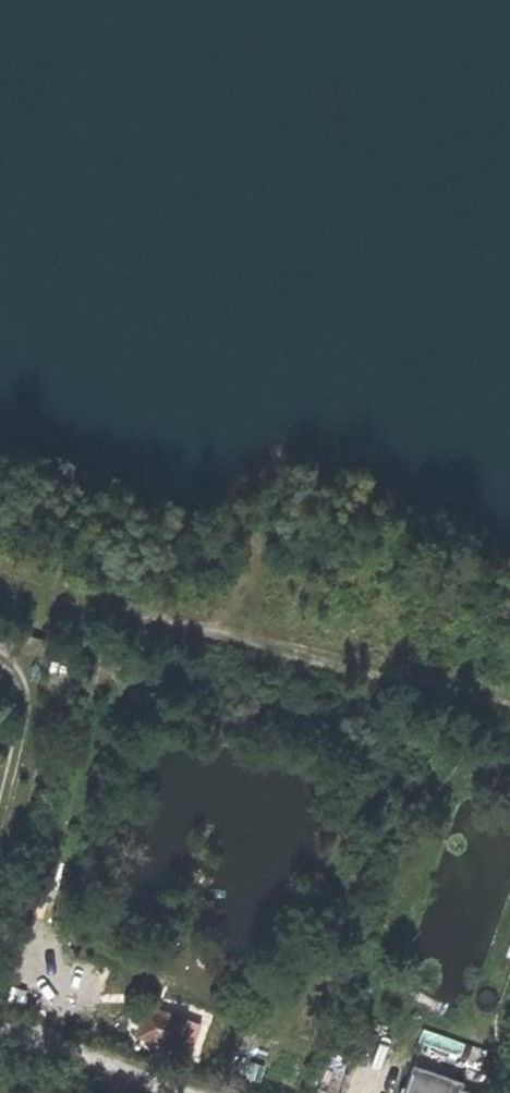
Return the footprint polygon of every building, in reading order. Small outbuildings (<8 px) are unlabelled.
[(176,1054),(187,1020),(148,1008),(137,1042),(176,1054)] [(417,1066),(407,1092),(472,1092),(463,1090),(466,1084),(417,1066)]
